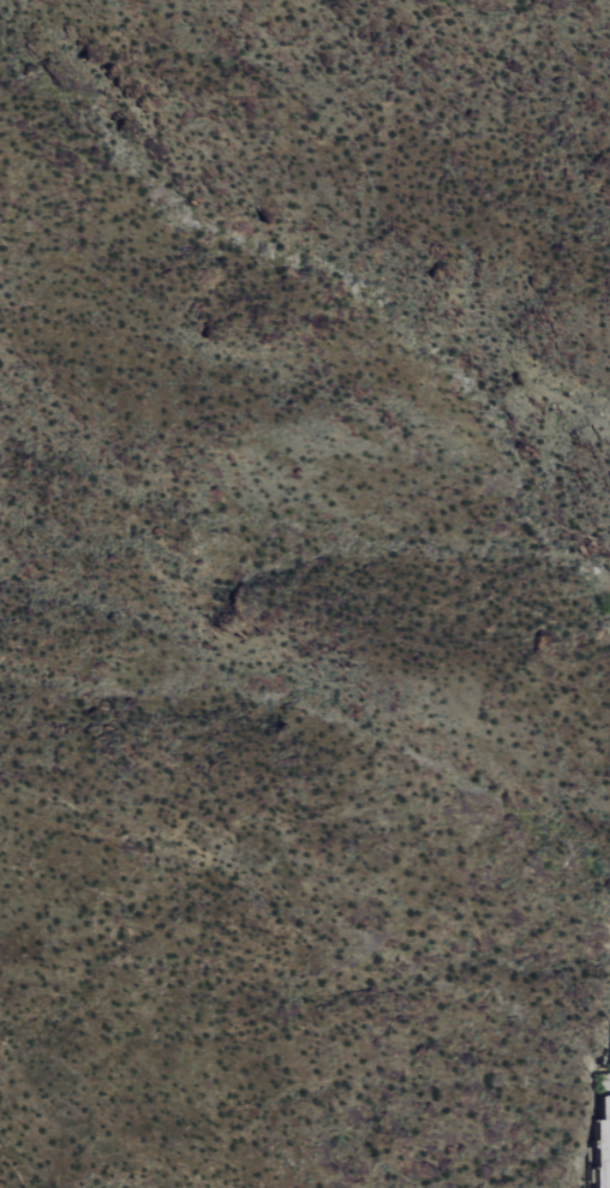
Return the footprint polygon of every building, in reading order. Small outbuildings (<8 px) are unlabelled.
[(607,1093),(597,1187),(609,1187),(609,1094),(607,1093)]
